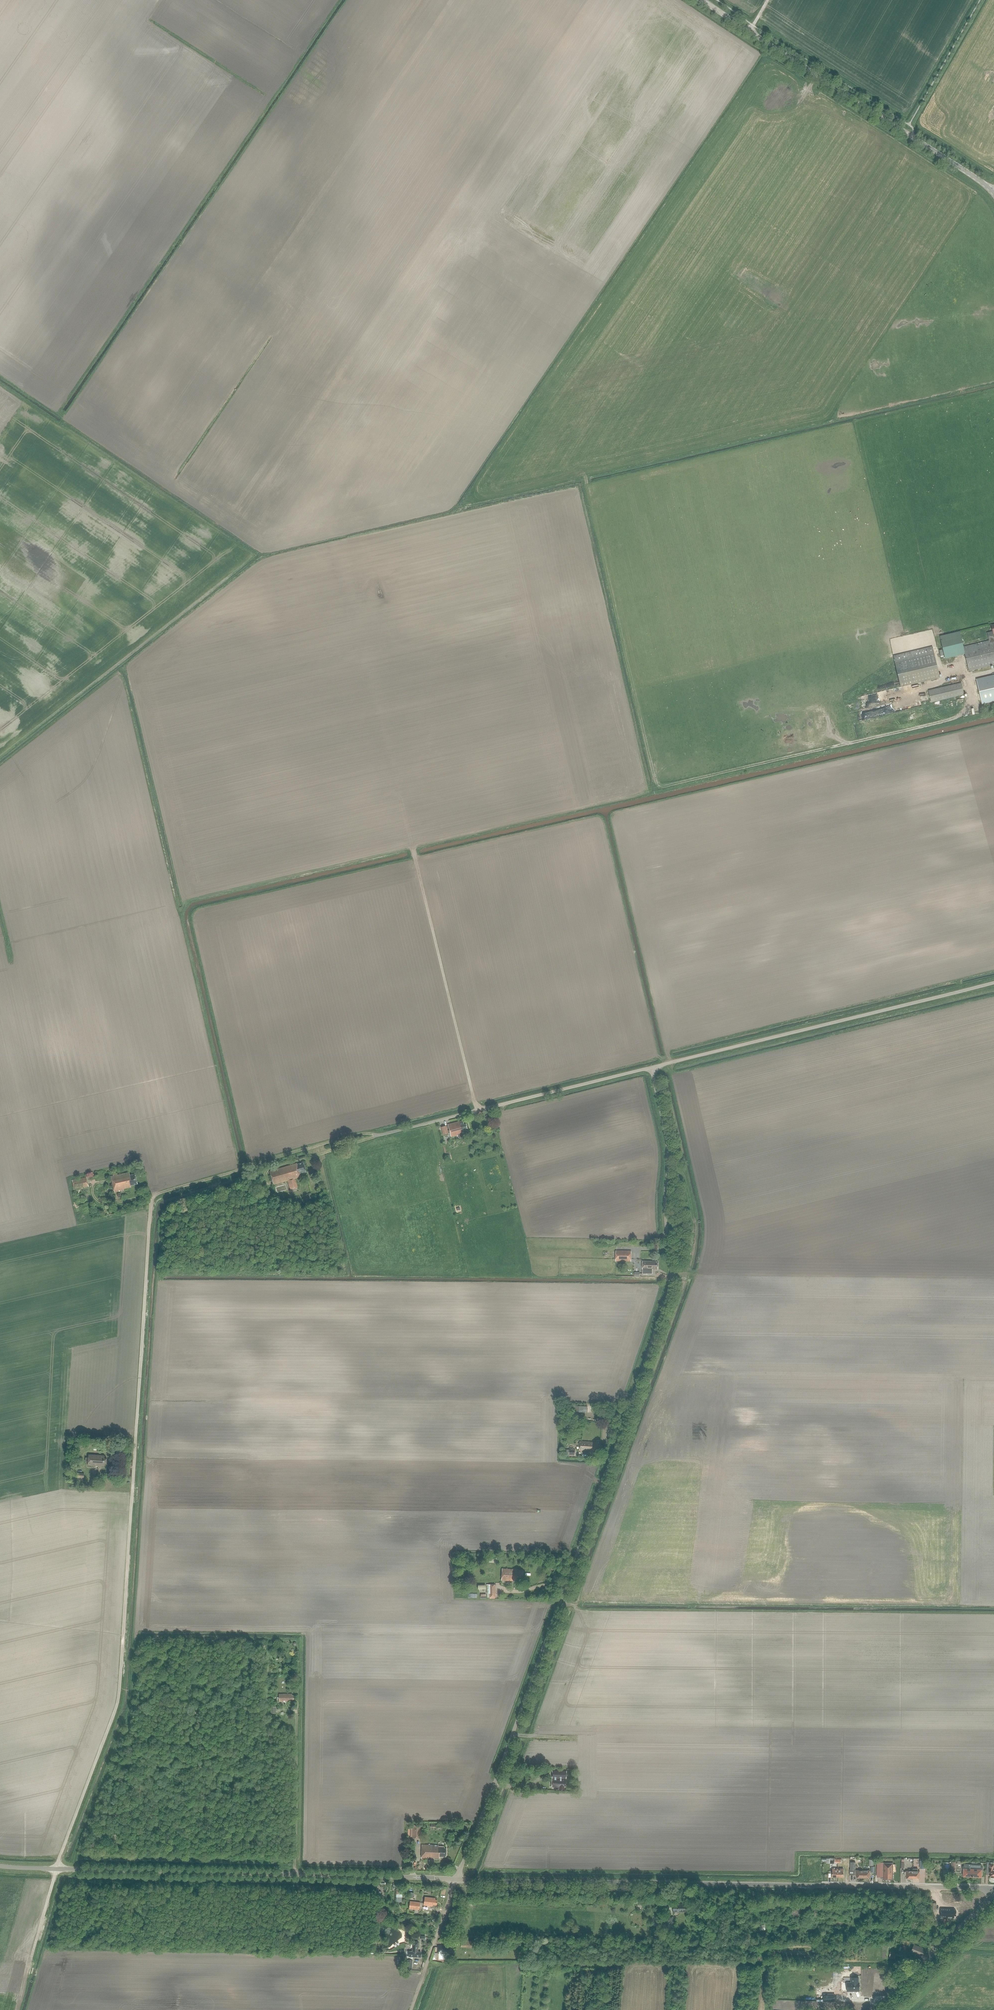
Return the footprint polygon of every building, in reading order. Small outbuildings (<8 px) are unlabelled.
[(964,654),(968,671),(993,665),(993,639),(993,634),(993,625),(990,625),(992,631),(986,633),(988,641),(963,647),(964,654)] [(964,654),(963,647),(959,631),(940,636),(945,658),(964,654)] [(939,677),(932,647),(892,656),(900,687),(939,677)] [(993,702),(993,675),(976,680),(982,704),(993,702)] [(963,694),(960,683),(928,691),(931,702),(963,694)] [(442,1128),(441,1128),(443,1135),(448,1134),(447,1129),(448,1129),(451,1138),(458,1135),(459,1139),(463,1137),(462,1134),(462,1132),(465,1131),(464,1129),(466,1129),(465,1124),(463,1125),(462,1121),(447,1125),(447,1126),(446,1127),(445,1127),(442,1128)] [(306,1172),(303,1163),(297,1164),(297,1163),(270,1171),(274,1185),(288,1181),(290,1190),(297,1188),(295,1179),(301,1177),(300,1174),(306,1172)] [(135,1174),(130,1176),(129,1172),(118,1175),(117,1174),(113,1174),(113,1176),(111,1177),(114,1193),(124,1191),(123,1189),(131,1187),(130,1186),(137,1184),(135,1174)] [(86,1178),(71,1180),(73,1190),(88,1187),(86,1178)] [(616,1262),(631,1262),(632,1251),(616,1251),(616,1262)] [(598,1450),(600,1450),(600,1445),(598,1445),(598,1443),(581,1442),(580,1451),(598,1452),(598,1450)] [(88,1455),(87,1466),(104,1467),(104,1464),(106,1464),(107,1459),(104,1459),(104,1456),(88,1455)] [(522,1582),(523,1570),(502,1569),(501,1580),(512,1581),(512,1580),(513,1580),(513,1582),(518,1582),(518,1581),(522,1582)] [(559,1790),(563,1790),(564,1790),(564,1786),(566,1786),(566,1780),(561,1780),(562,1779),(566,1779),(566,1771),(552,1770),(552,1786),(552,1787),(559,1787),(559,1790)] [(421,1839),(421,1826),(413,1826),(413,1827),(411,1827),(411,1837),(413,1837),(413,1839),(421,1839)] [(440,1857),(446,1857),(447,1848),(445,1848),(445,1846),(422,1845),(422,1859),(432,1859),(432,1858),(440,1859),(440,1857)] [(880,1862),(879,1868),(884,1868),(884,1879),(892,1879),(892,1864),(884,1864),(884,1862),(880,1862)] [(973,1877),(981,1877),(981,1871),(983,1871),(983,1868),(981,1868),(982,1865),(964,1864),(964,1867),(962,1867),(962,1870),(964,1870),(964,1876),(972,1876),(972,1877),(973,1877)] [(433,1904),(436,1905),(437,1899),(435,1899),(435,1898),(425,1896),(424,1905),(428,1906),(427,1907),(429,1907),(429,1906),(432,1906),(433,1904)] [(420,1902),(410,1901),(409,1909),(420,1910),(420,1902)] [(928,1912),(936,1913),(936,1903),(929,1902),(928,1912)] [(686,1912),(686,1904),(673,1904),(673,1912),(686,1912)] [(955,1915),(956,1915),(957,1911),(955,1911),(955,1909),(941,1908),(940,1916),(954,1917),(955,1915)] [(663,1929),(673,1929),(673,1917),(663,1917),(663,1929)] [(472,1948),(472,1941),(461,1940),(461,1947),(472,1948)] [(406,1956),(405,1959),(407,1959),(406,1967),(412,1968),(413,1960),(412,1960),(412,1956),(420,1957),(420,1956),(421,1956),(421,1952),(418,1951),(418,1949),(419,1941),(413,1941),(413,1951),(409,1951),(409,1956),(406,1956)] [(917,1955),(922,1957),(925,1950),(924,1950),(924,1948),(914,1944),(912,1949),(903,1945),(900,1953),(907,1955),(908,1954),(910,1955),(911,1952),(917,1954),(917,1955)] [(438,1945),(438,1953),(449,1954),(449,1952),(450,1952),(450,1947),(449,1947),(449,1945),(438,1945)] [(851,1983),(847,1983),(847,1991),(859,1991),(859,1983),(858,1983),(858,1977),(851,1977),(851,1983)]
